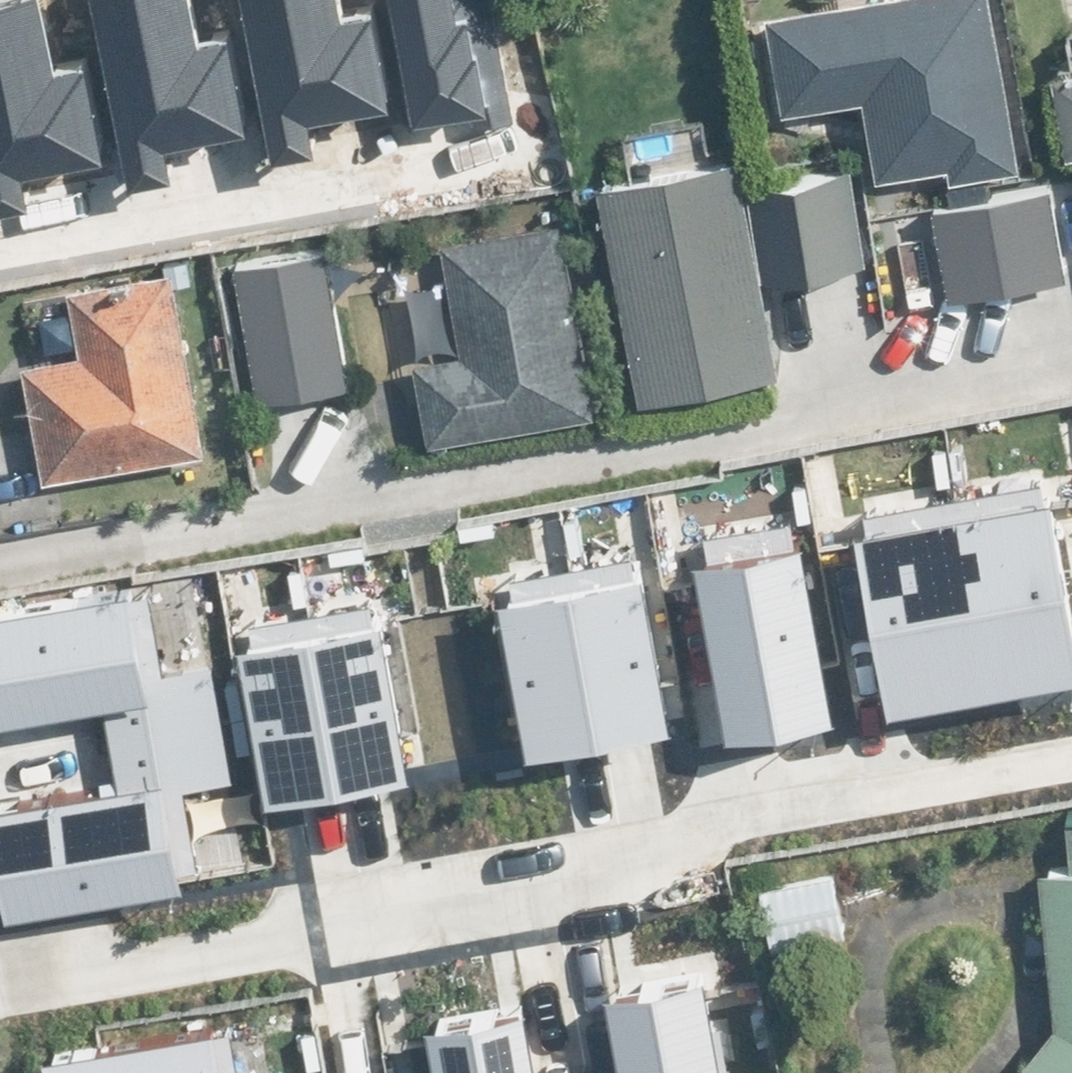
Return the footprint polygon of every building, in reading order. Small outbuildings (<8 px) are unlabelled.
[(131,184),(170,175),(165,154),(249,136),(227,36),(195,43),(186,0),(91,0),(131,184)] [(276,160),(315,152),(310,130),(393,112),(372,13),(340,20),(336,0),(241,0),(276,160)] [(410,125),(459,115),(463,133),(510,123),(484,0),(384,0),(410,125)] [(1001,0),(778,0),(794,103),(879,90),(892,173),(1024,152),(1001,0)] [(26,207),(21,185),(105,167),(83,68),(52,75),(36,3),(0,11),(0,213),(26,207)] [(1061,62),(1071,120),(1071,59),(1061,62)] [(772,268),(755,177),(750,146),(610,172),(650,391),(790,366),(772,268)] [(755,177),(772,268),(867,251),(850,160),(755,177)] [(937,200),(957,298),(1071,275),(1071,263),(1055,177),(937,200)] [(561,206),(447,229),(470,346),(425,355),(441,432),(600,400),(561,206)] [(331,238),(235,256),(260,394),(356,377),(331,238)] [(213,442),(180,263),(77,282),(89,345),(26,357),(48,472),(213,442)] [(873,495),(904,693),(1071,667),(1071,493),(1068,465),(873,495)] [(818,506),(706,524),(736,716),(848,699),(818,506)] [(660,543),(522,564),(548,736),(687,715),(660,543)] [(0,592),(0,708),(106,692),(117,766),(6,783),(25,902),(203,874),(186,764),(237,756),(219,637),(168,645),(156,569),(0,592)] [(405,582),(255,605),(283,783),(433,760),(405,582)] [(1046,859),(1063,1021),(1020,1072),(1071,1072),(1071,856),(1046,859)] [(839,866),(764,882),(777,946),(853,930),(839,866)] [(738,964),(626,981),(640,1072),(755,1072),(738,964)] [(447,1009),(457,1072),(555,1072),(543,994),(447,1009)] [(78,1072),(261,1072),(251,1008),(72,1035),(78,1072)]
